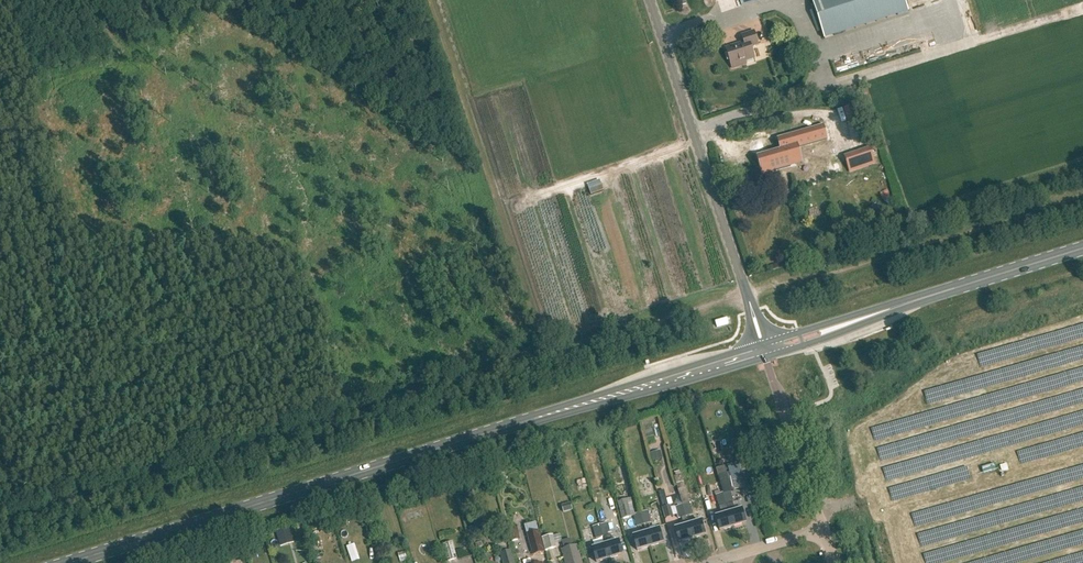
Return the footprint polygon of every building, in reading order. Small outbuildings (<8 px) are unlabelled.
[(940,2),(939,0),(811,0),(824,39),(940,2)] [(759,45),(754,32),(741,36),(744,44),(726,49),(732,69),(746,64),(745,61),(754,58),(751,48),(759,45)] [(801,159),(798,148),(819,142),(814,128),(767,141),(771,153),(756,157),(761,176),(792,167),(790,162),(801,159)] [(849,173),(875,164),(870,149),(844,157),(849,173)] [(599,178),(587,182),(590,192),(602,188),(599,178)] [(881,216),(885,209),(878,205),(874,212),(881,216)] [(727,319),(715,322),(717,328),(729,324),(727,319)] [(692,432),(704,430),(702,421),(691,424),(692,432)] [(660,451),(651,453),(653,461),(662,459),(660,451)] [(717,469),(719,476),(718,476),(723,494),(733,527),(746,524),(742,510),(736,512),(733,504),(730,492),(734,491),(729,473),(727,474),(725,467),(717,469)] [(682,505),(685,518),(693,515),(681,470),(675,472),(676,476),(674,476),(682,505)] [(463,490),(465,501),(474,499),(471,488),(463,490)] [(659,492),(663,507),(662,508),(665,519),(673,516),(670,506),(668,506),(664,491),(659,492)] [(733,527),(723,494),(715,496),(719,508),(720,508),(722,515),(716,517),(720,531),(733,527)] [(564,513),(572,510),(569,499),(560,501),(564,513)] [(636,528),(644,525),(640,513),(635,515),(631,499),(618,503),(622,519),(633,516),(636,528)] [(678,520),(685,518),(682,505),(675,508),(678,520)] [(640,513),(644,525),(651,523),(647,511),(640,513)] [(701,522),(688,525),(692,539),(705,535),(701,522)] [(607,523),(600,525),(604,537),(610,535),(607,523)] [(477,525),(468,528),(472,541),(481,538),(477,525)] [(604,537),(600,525),(592,527),(595,540),(604,537)] [(679,543),(692,539),(688,525),(675,529),(679,543)] [(289,527),(276,531),(276,534),(279,543),(292,539),(290,530),(289,527)] [(507,531),(510,542),(520,540),(518,529),(507,531)] [(659,529),(646,533),(650,547),(663,543),(659,529)] [(544,552),(538,531),(527,534),(533,555),(544,552)] [(637,551),(650,547),(646,533),(633,537),(637,551)] [(545,552),(556,549),(553,535),(542,538),(545,552)] [(618,541),(612,543),(610,535),(604,537),(606,545),(605,545),(609,559),(622,555),(618,541)] [(564,549),(566,556),(564,556),(565,562),(582,562),(577,545),(572,547),(570,539),(562,541),(564,549)] [(452,542),(443,544),(447,561),(457,559),(452,542)] [(596,562),(609,559),(605,545),(592,549),(596,562)] [(243,546),(236,548),(239,561),(247,559),(243,546)] [(511,551),(500,554),(502,562),(514,562),(511,551)] [(400,562),(409,560),(407,552),(398,554),(400,562)]
